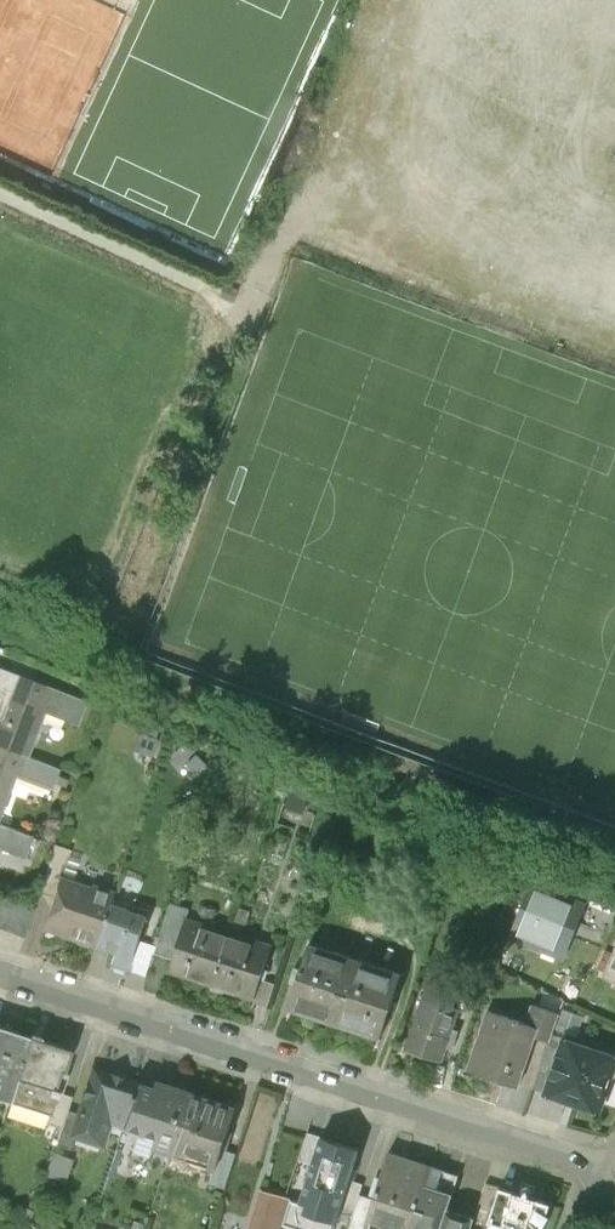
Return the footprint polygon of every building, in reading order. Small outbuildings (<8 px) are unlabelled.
[(0,700),(0,717),(0,718),(0,746),(29,757),(46,711),(78,723),(87,700),(0,667),(0,691),(3,692),(0,700)] [(158,739),(140,733),(133,752),(152,758),(158,739)] [(15,775),(51,788),(59,768),(29,757),(0,746),(0,814),(15,775)] [(312,791),(294,785),(287,807),(305,813),(312,791)] [(25,857),(33,836),(0,823),(0,848),(25,857)] [(40,891),(55,896),(61,877),(70,849),(55,844),(40,891)] [(44,929),(96,946),(110,904),(113,894),(61,877),(55,896),(44,929)] [(567,881),(562,894),(586,904),(591,891),(567,881)] [(562,894),(534,883),(512,936),(564,957),(586,904),(562,894)] [(0,897),(0,927),(23,936),(33,910),(0,897)] [(156,953),(174,959),(187,920),(191,909),(172,903),(156,953)] [(147,916),(110,904),(96,946),(116,952),(112,966),(129,971),(147,916)] [(170,973),(213,987),(230,934),(187,920),(174,959),(170,973)] [(271,947),(230,934),(213,987),(254,1000),(261,979),(271,947)] [(289,1008),(335,1024),(356,962),(310,946),(289,1008)] [(402,977),(356,962),(335,1024),(382,1039),(402,977)] [(276,984),(261,979),(254,1000),(269,1005),(276,984)] [(431,980),(407,1048),(442,1060),(460,1009),(454,1008),(460,990),(431,980)] [(564,1003),(560,1014),(553,1033),(566,1038),(576,1007),(564,1003)] [(533,1005),(527,1025),(539,1029),(537,1038),(550,1042),(552,1039),(553,1033),(560,1014),(533,1005)] [(527,1025),(488,1012),(469,1071),(520,1088),(537,1038),(539,1029),(527,1025)] [(11,1101),(33,1038),(0,1027),(0,1098),(11,1101)] [(11,1101),(50,1114),(57,1092),(62,1094),(69,1073),(65,1072),(72,1051),(33,1038),(11,1101)] [(552,1039),(550,1042),(535,1089),(603,1111),(614,1076),(614,1060),(552,1039)] [(96,1068),(80,1115),(73,1137),(104,1147),(112,1123),(123,1127),(138,1083),(96,1068)] [(153,1149),(173,1156),(194,1094),(156,1081),(154,1088),(138,1083),(123,1127),(156,1138),(153,1149)] [(72,1097),(62,1094),(57,1092),(50,1114),(47,1124),(61,1129),(67,1111),(72,1097)] [(238,1108),(194,1094),(173,1156),(217,1170),(224,1150),(238,1108)] [(80,1115),(67,1111),(61,1129),(56,1145),(69,1149),(73,1137),(80,1115)] [(311,1164),(319,1167),(327,1140),(329,1131),(310,1125),(300,1159),(311,1164)] [(358,1149),(327,1140),(319,1167),(311,1164),(300,1203),(290,1199),(281,1228),(282,1228),(335,1228),(358,1149)] [(237,1155),(224,1150),(217,1170),(212,1184),(226,1189),(237,1155)] [(73,1160),(54,1152),(46,1175),(65,1183),(73,1160)] [(378,1228),(412,1228),(431,1168),(389,1154),(366,1225),(378,1228)] [(448,1209),(458,1176),(431,1168),(412,1228),(471,1228),(475,1218),(448,1209)] [(477,1218),(491,1222),(501,1188),(486,1184),(477,1218)] [(501,1188),(491,1222),(512,1228),(544,1228),(551,1204),(501,1188)] [(262,1191),(251,1228),(281,1228),(290,1199),(262,1191)] [(24,1207),(20,1220),(27,1223),(32,1224),(36,1211),(24,1207)]
